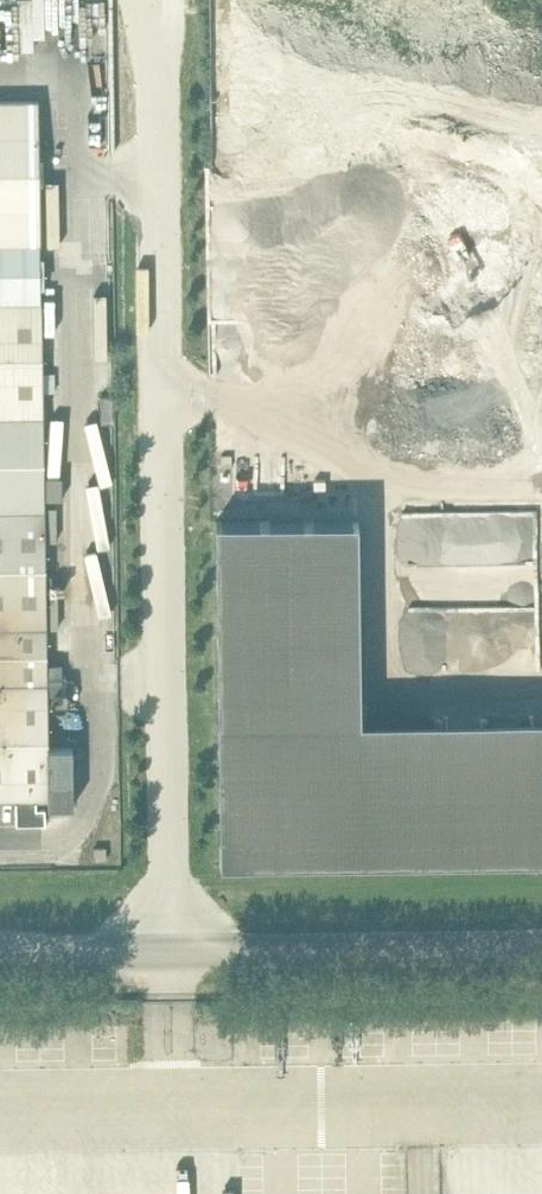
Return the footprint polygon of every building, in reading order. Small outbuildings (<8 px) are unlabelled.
[(15,100),(0,100),(0,243),(41,242),(39,99),(15,100)] [(41,242),(0,243),(0,302),(42,301),(41,242)] [(42,301),(0,302),(0,417),(44,417),(42,301)] [(115,422),(115,396),(101,396),(101,423),(115,422)] [(45,512),(44,417),(0,417),(0,513),(45,512)] [(230,469),(230,457),(218,457),(218,469),(230,469)] [(221,481),(220,836),(541,833),(541,651),(372,652),(371,479),(221,481)] [(47,685),(45,512),(0,513),(0,685),(47,685)] [(0,685),(0,799),(17,799),(17,822),(46,821),(46,805),(38,806),(38,798),(49,798),(48,746),(47,685),(0,685)] [(73,746),(48,746),(49,798),(49,805),(74,804),(73,746)] [(106,846),(94,847),(95,859),(107,859),(106,846)]
